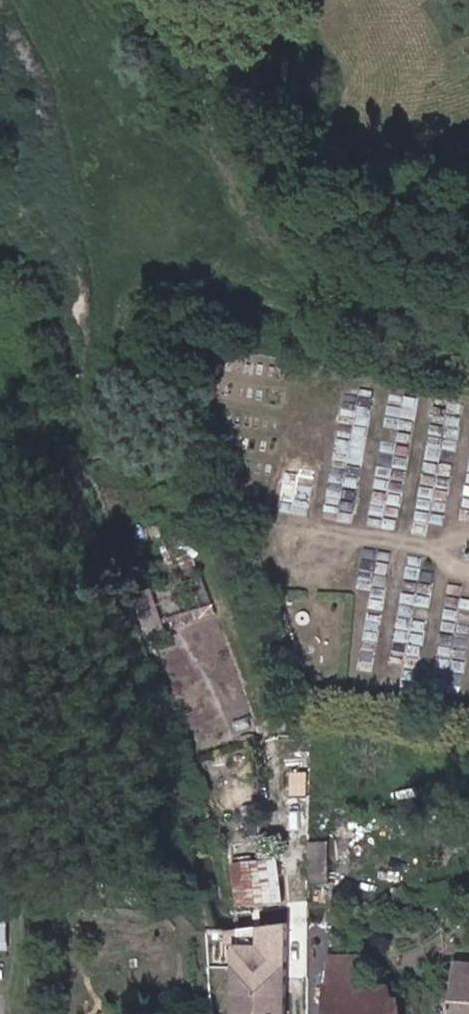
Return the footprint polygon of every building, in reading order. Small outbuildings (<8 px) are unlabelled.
[(313,848),(313,878),(330,878),(331,848),(313,848)] [(233,861),(238,903),(285,899),(281,857),(233,861)] [(0,910),(0,947),(8,947),(9,911),(0,910)] [(241,926),(239,1000),(239,1013),(286,1013),(287,920),(241,926)] [(457,945),(451,1013),(468,1013),(468,946),(457,945)] [(364,972),(363,956),(330,955),(329,1013),(397,1013),(396,1000),(388,984),(364,985),(364,972)]
